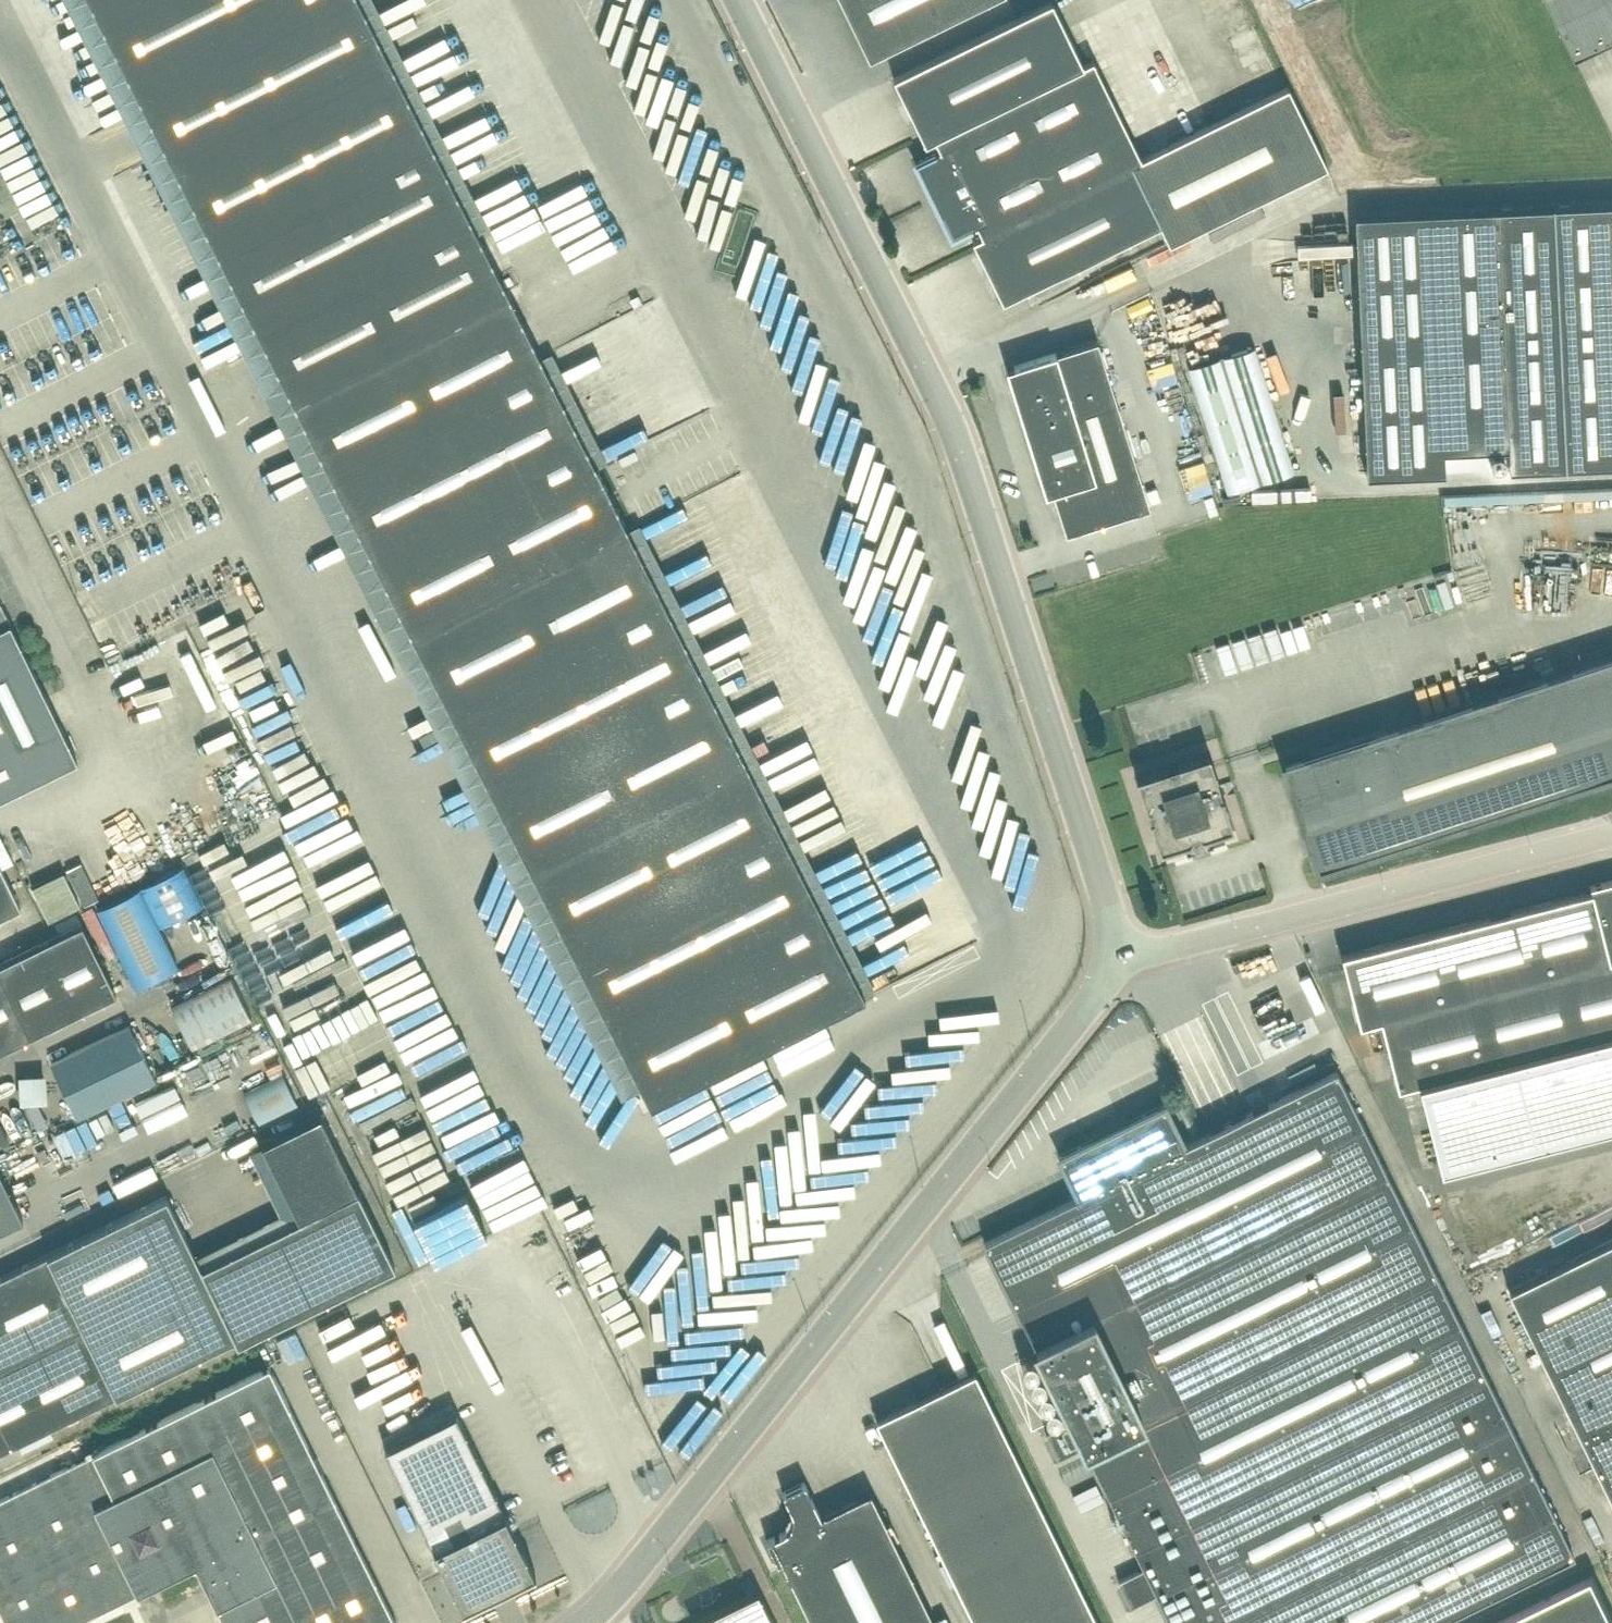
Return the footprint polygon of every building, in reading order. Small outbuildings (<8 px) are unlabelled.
[(641,1090),(649,1106),(756,1052),(864,997),(626,528),(507,294),(446,173),(358,0),(88,0),(641,1090)] [(868,59),(989,0),(840,0),(868,59)] [(924,143),(934,138),(939,149),(914,162),(919,173),(930,195),(950,236),(975,224),(981,235),(971,239),(1001,301),(1078,264),(1160,224),(1168,242),(1309,173),(1326,165),(1245,0),(1212,0),(1082,64),(1050,0),(892,77),(924,143)] [(1571,56),(1611,36),(1611,0),(1544,0),(1571,56)] [(1353,213),(1361,369),(1365,475),(1443,472),(1442,449),(1507,446),(1508,467),(1611,463),(1611,202),(1497,207),(1353,213)] [(1096,338),(1004,367),(1044,493),(1051,491),(1064,532),(1149,506),(1096,338)] [(1291,470),(1253,346),(1187,367),(1225,490),(1291,470)] [(77,761),(0,604),(0,798),(77,761)] [(1317,866),(1611,770),(1611,659),(1284,765),(1295,799),(1294,799),(1316,867),(1318,867),(1317,866)] [(1210,763),(1198,756),(1144,774),(1137,786),(1155,840),(1167,847),(1221,829),(1228,817),(1210,763)] [(182,864),(139,885),(178,964),(188,985),(231,964),(182,864)] [(20,907),(0,867),(0,917),(20,907)] [(66,879),(32,893),(47,927),(81,913),(66,879)] [(257,987),(284,975),(241,879),(214,891),(257,987)] [(1340,953),(1358,1023),(1379,1017),(1397,1086),(1416,1081),(1439,1167),(1611,1122),(1611,879),(1588,885),(1589,890),(1340,953)] [(139,885),(96,907),(134,985),(178,964),(139,885)] [(0,962),(0,1050),(72,1014),(86,1008),(116,993),(87,935),(81,922),(50,938),(37,944),(0,962)] [(155,1077),(129,1024),(50,1062),(76,1115),(155,1077)] [(1163,1103),(1057,1155),(1077,1195),(983,1241),(1070,1418),(1044,1431),(1057,1456),(1082,1444),(1142,1566),(1116,1579),(1129,1604),(1155,1592),(1170,1622),(1430,1622),(1572,1553),(1334,1068),(1182,1143),(1163,1103)] [(297,1104),(281,1071),(242,1090),(258,1123),(297,1104)] [(234,1336),(237,1342),(252,1334),(393,1265),(357,1190),(319,1113),(261,1142),(298,1218),(214,1260),(200,1266),(165,1195),(46,1253),(0,1276),(0,1451),(234,1336)] [(0,1137),(0,1140),(7,1158),(42,1145),(34,1124),(0,1137)] [(22,1219),(0,1173),(0,1230),(22,1219)] [(1507,1290),(1611,1503),(1611,1238),(1507,1290)] [(224,1622),(395,1622),(268,1365),(0,1497),(0,1612),(5,1622),(73,1622),(194,1563),(224,1622)] [(874,1418),(975,1622),(1097,1622),(973,1370),(874,1418)] [(455,1411),(382,1447),(461,1607),(534,1570),(455,1411)] [(765,1539),(776,1561),(780,1559),(811,1622),(934,1622),(869,1490),(819,1514),(803,1481),(781,1492),(789,1508),(782,1531),(765,1539)] [(1095,1482),(1072,1493),(1079,1510),(1102,1499),(1095,1482)] [(1591,1573),(1490,1622),(1611,1622),(1611,1616),(1591,1573)] [(754,1598),(760,1595),(759,1594),(700,1622),(767,1622),(754,1598)]
